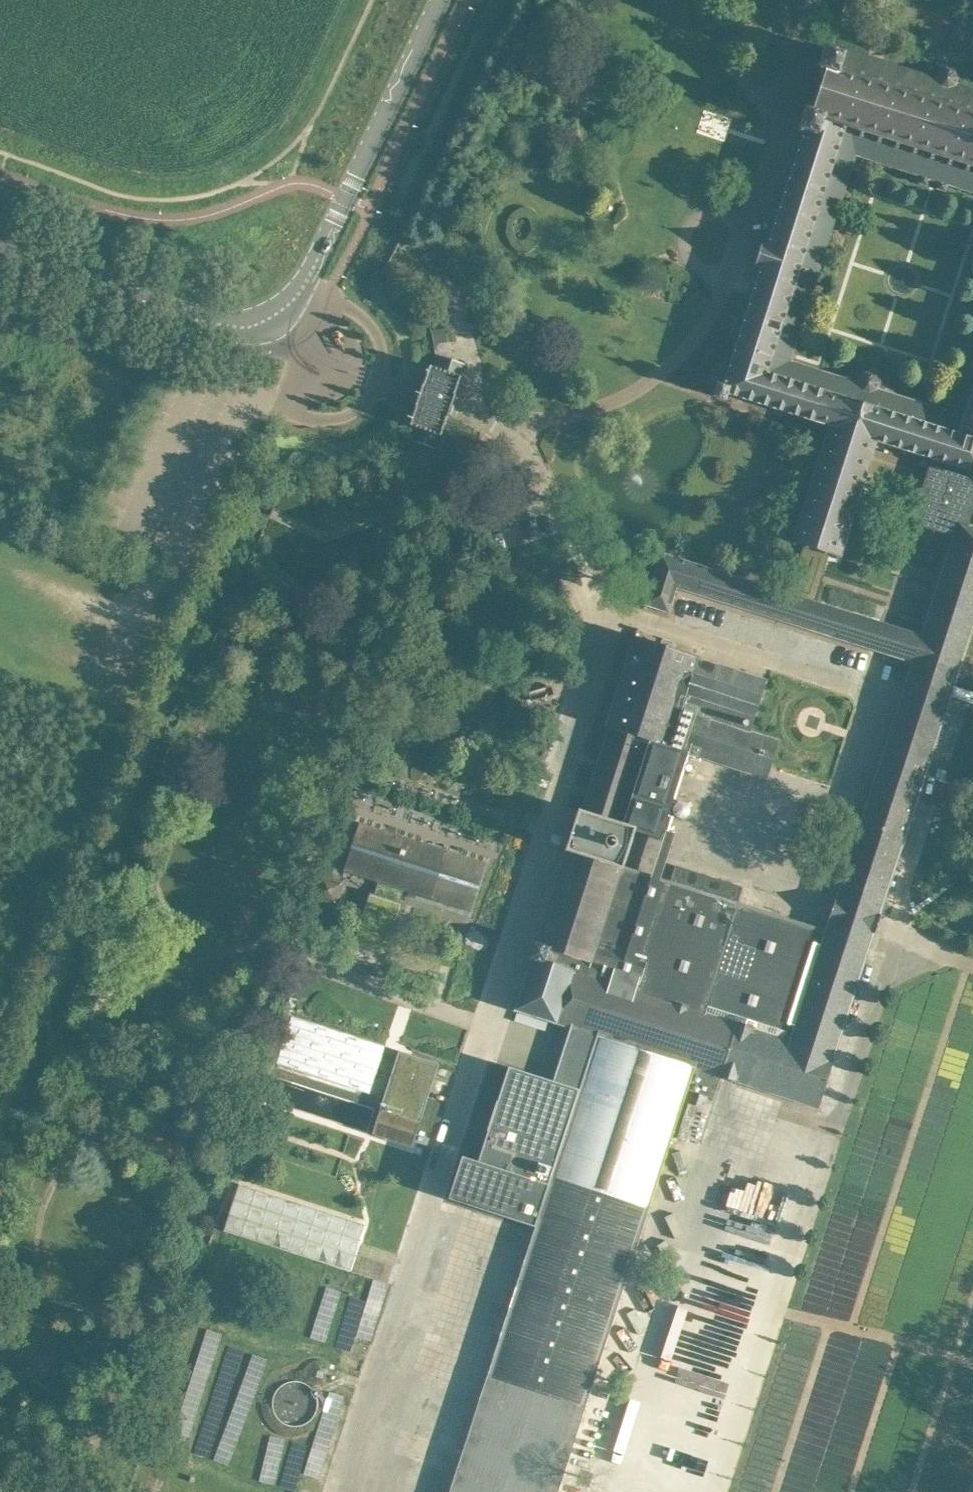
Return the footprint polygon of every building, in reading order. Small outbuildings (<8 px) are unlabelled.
[(847,55),(823,48),(796,131),(801,133),(766,245),(759,243),(753,265),(752,267),(758,269),(721,386),(717,384),(713,396),(726,400),(727,395),(828,427),(791,543),(803,547),(788,594),(661,554),(642,609),(645,610),(647,606),(668,613),(676,588),(911,662),(829,915),(875,930),(972,626),(972,526),(968,524),(972,510),(972,327),(947,409),(792,359),(857,155),(972,192),(972,123),(839,80),(847,55)] [(422,384),(421,389),(418,397),(415,407),(409,425),(415,427),(394,489),(417,497),(421,485),(449,495),(468,442),(441,433),(446,418),(447,418),(448,416),(451,407),(454,396),(453,395),(464,364),(440,355),(435,369),(429,367),(423,385),(422,384)] [(448,1491),(557,1491),(687,1089),(713,1097),(720,1077),(736,1082),(737,1081),(817,1107),(874,932),(875,930),(829,915),(824,931),(737,904),(742,887),(675,866),(670,882),(667,881),(622,867),(626,855),(630,842),(634,831),(659,839),(662,830),(664,831),(669,817),(666,816),(687,753),(766,779),(767,777),(779,740),(750,730),(766,680),(698,658),(698,657),(690,654),(675,649),(677,643),(658,637),(656,643),(633,636),(604,727),(608,728),(582,811),(579,810),(578,812),(577,811),(576,814),(575,814),(573,819),(572,818),(570,823),(566,836),(565,840),(566,841),(565,846),(566,846),(536,941),(534,941),(528,959),(530,959),(514,1009),(570,1027),(553,1081),(508,1066),(497,1101),(496,1100),(487,1130),(487,1131),(478,1161),(462,1156),(448,1198),(534,1226),(448,1491)] [(359,823),(344,870),(374,880),(357,933),(390,943),(407,890),(469,910),(484,863),(458,855),(457,859),(421,847),(422,843),(359,823)] [(335,902),(341,883),(322,877),(316,896),(335,902)] [(292,1016),(276,1064),(369,1094),(385,1046),(292,1016)] [(398,1050),(371,1134),(412,1147),(439,1063),(398,1050)] [(735,1190),(746,1157),(728,1151),(711,1203),(744,1214),(750,1195),(735,1190)] [(239,1183),(224,1230),(349,1271),(364,1223),(239,1183)] [(650,1223),(645,1238),(662,1243),(667,1228),(650,1223)] [(509,1292),(516,1255),(463,1244),(459,1263),(467,1265),(464,1282),(509,1292)] [(306,1272),(303,1286),(341,1292),(343,1279),(306,1272)] [(292,1331),(336,1336),(340,1300),(296,1295),(292,1331)] [(287,1479),(299,1438),(239,1421),(260,1347),(284,1354),(290,1336),(218,1316),(188,1422),(197,1425),(190,1451),(287,1479)] [(310,1491),(321,1491),(333,1465),(316,1456),(301,1488),(310,1491)]
